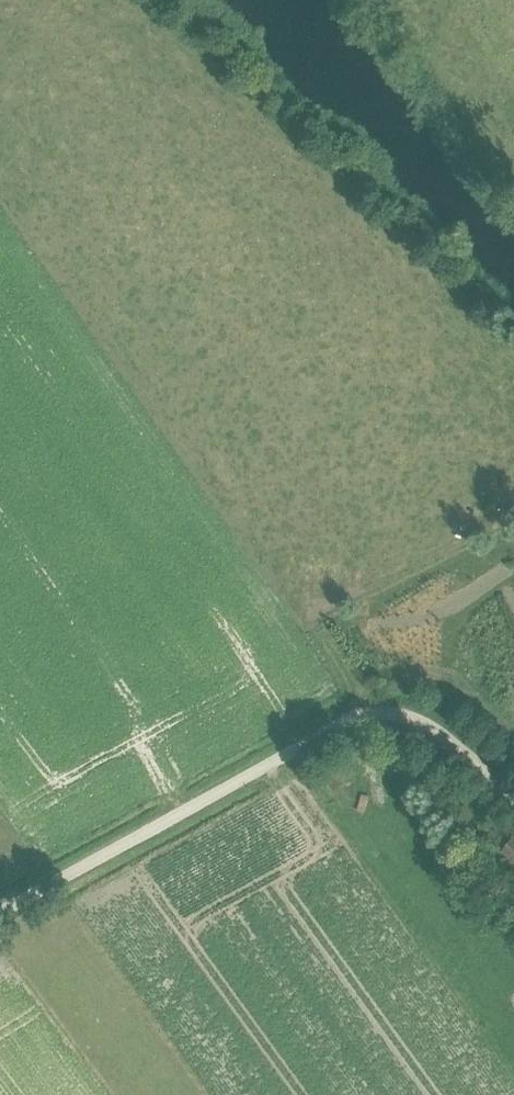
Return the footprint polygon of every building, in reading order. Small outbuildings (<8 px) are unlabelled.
[(511,821),(478,866),(513,892),(513,824),(511,821)]
